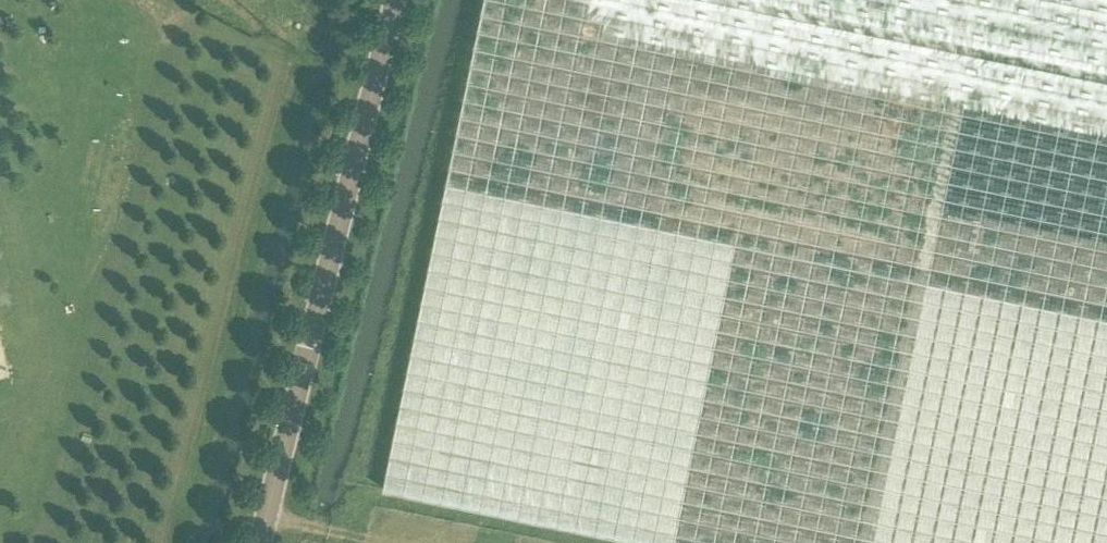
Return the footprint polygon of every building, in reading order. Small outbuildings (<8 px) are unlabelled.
[(384,488),(654,542),(1106,542),(1106,0),(485,0),(384,488)]
